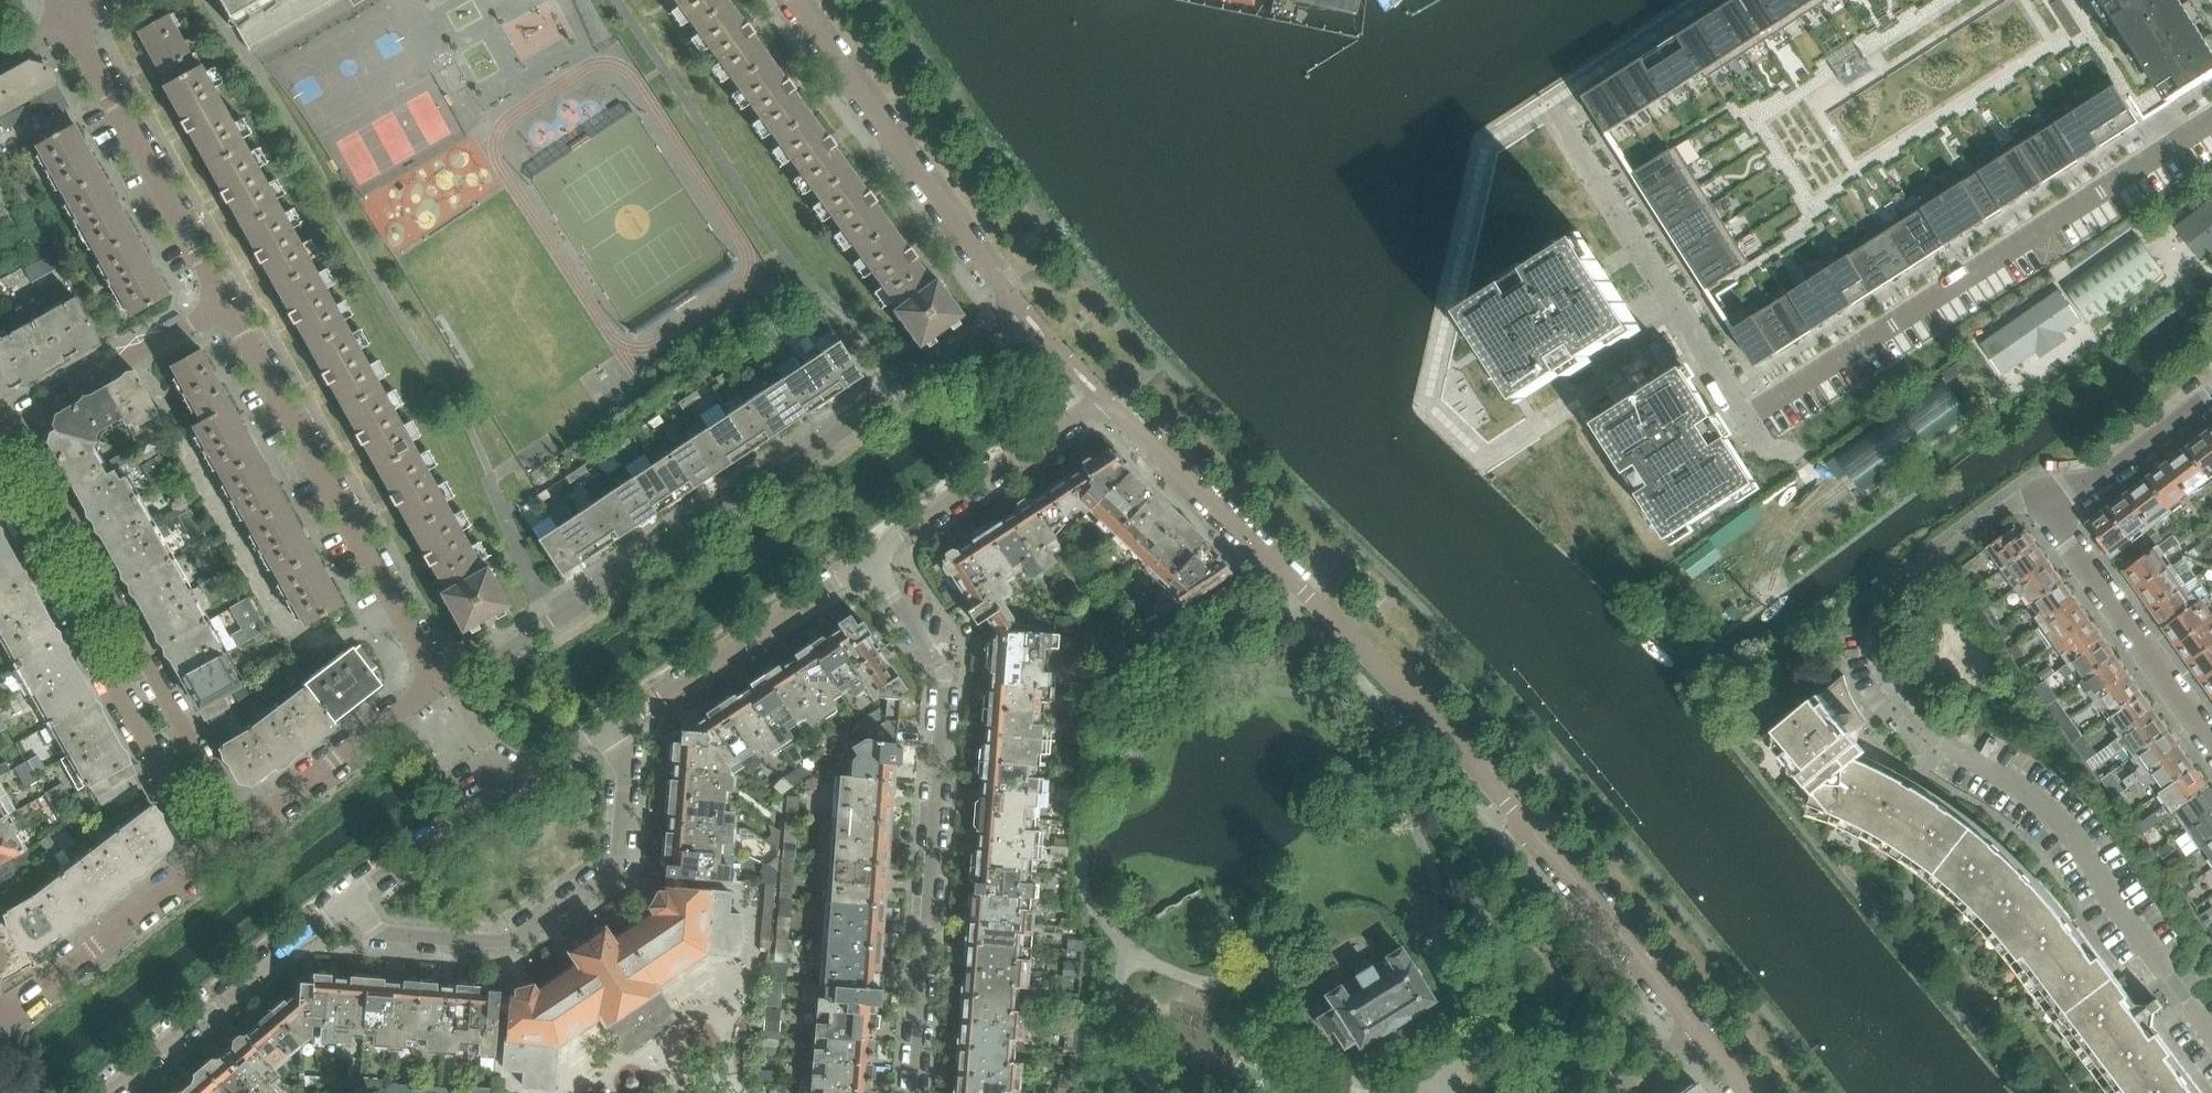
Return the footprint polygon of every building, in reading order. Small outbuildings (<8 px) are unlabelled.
[(231,19),(229,21),(228,23),(229,25),(231,27),(234,27),(235,27),(248,50),(250,49),(249,47),(274,33),(275,34),(276,34),(275,32),(301,18),(301,20),(303,19),(302,18),(327,3),(328,5),(329,4),(328,3),(333,0),(220,0),(231,19)] [(690,21),(695,28),(729,2),(727,0),(674,0),(690,21)] [(1608,134),(1634,174),(1676,147),(1689,167),(1701,186),(1713,205),(1726,224),(1738,243),(1751,263),(1732,275),(1735,278),(1737,282),(1713,297),(1717,303),(1734,329),(1754,317),(1773,305),(1792,293),(1811,281),(1828,269),(1825,264),(1845,251),(1864,239),(1883,227),(1902,215),(1921,203),(1940,191),(1959,179),(1978,167),(1997,155),(2016,142),(2035,130),(2056,117),(2059,122),(2076,111),(2095,99),(2116,86),(2125,101),(2130,98),(2144,120),(2158,111),(2173,102),(2108,0),(1830,0),(1822,5),(1803,17),(1784,29),(1765,41),(1746,53),(1727,66),(1706,79),(1703,74),(1686,85),(1667,97),(1648,109),(1629,121),(1608,134)] [(1719,11),(1746,53),(1765,41),(1738,0),(1737,0),(1719,11)] [(1765,41),(1784,29),(1765,0),(1738,0),(1765,41)] [(1784,29),(1803,17),(1792,0),(1765,0),(1784,29)] [(1803,17),(1822,5),(1819,0),(1792,0),(1803,17)] [(2173,102),(2186,93),(2211,77),(2211,52),(2179,0),(2108,0),(2173,102)] [(749,30),(746,25),(729,2),(695,28),(699,34),(720,63),(736,85),(770,59),(752,34),(749,30)] [(1719,11),(1700,23),(1727,66),(1746,53),(1719,11)] [(198,67),(184,43),(168,15),(138,32),(150,55),(153,59),(155,63),(167,84),(198,67)] [(1700,23),(1681,35),(1705,73),(1703,74),(1706,79),(1727,66),(1700,23)] [(1681,35),(1662,47),(1686,85),(1703,74),(1705,73),(1681,35)] [(1662,47),(1643,59),(1667,97),(1686,85),(1662,47)] [(789,86),(786,81),(770,59),(736,85),(776,141),(811,116),(793,90),(789,86)] [(1643,59),(1624,72),(1648,109),(1667,97),(1643,59)] [(40,95),(53,118),(65,110),(70,107),(48,68),(29,63),(0,79),(0,117),(40,95)] [(208,167),(246,146),(201,65),(198,67),(167,84),(164,86),(184,123),(186,127),(189,132),(208,167)] [(1624,72),(1605,84),(1629,121),(1648,109),(1624,72)] [(1605,84),(1585,97),(1608,134),(1629,121),(1605,84)] [(2116,86),(2095,99),(2119,137),(2139,124),(2125,101),(2116,86)] [(2095,99),(2076,111),(2100,149),(2119,137),(2095,99)] [(2059,122),(2057,123),(2081,161),(2100,149),(2076,111),(2059,122)] [(852,172),(834,147),(830,142),(827,137),(811,116),(776,141),(791,160),(817,197),(852,172)] [(2056,117),(2035,130),(2062,173),(2081,161),(2057,123),(2059,122),(2056,117)] [(89,151),(90,150),(83,140),(83,141),(80,137),(81,136),(74,125),(36,149),(63,197),(103,175),(89,151)] [(2035,130),(2016,142),(2043,185),(2062,173),(2035,130)] [(2016,142),(1997,155),(2024,197),(2043,185),(2016,142)] [(242,227),(280,206),(246,146),(208,167),(223,193),(225,197),(228,201),(242,227)] [(1676,147),(1634,174),(1647,194),(1689,167),(1676,147)] [(1997,155),(1978,167),(2005,209),(2024,197),(1997,155)] [(1689,167),(1647,194),(1659,213),(1701,186),(1689,167)] [(1978,167),(1959,179),(1986,221),(2005,209),(1978,167)] [(892,227),(874,203),(871,198),(867,193),(852,172),(817,197),(857,252),(892,227)] [(123,211),(124,210),(117,199),(116,200),(103,175),(63,197),(85,235),(97,256),(136,234),(123,211)] [(1959,179),(1940,191),(1967,233),(1986,221),(1959,179)] [(1701,186),(1659,213),(1671,232),(1713,205),(1701,186)] [(1940,191),(1921,203),(1948,245),(1967,233),(1940,191)] [(1921,203),(1902,215),(1929,257),(1948,245),(1921,203)] [(2211,251),(2211,203),(2178,230),(2201,260),(2211,251)] [(1713,205),(1671,232),(1683,251),(1726,224),(1713,205)] [(276,288),(314,267),(280,206),(242,227),(257,254),(259,258),(261,261),(276,288)] [(1902,215),(1883,227),(1910,269),(1929,257),(1902,215)] [(1726,224),(1683,251),(1695,270),(1738,243),(1726,224)] [(911,254),(908,249),(892,227),(857,252),(897,307),(932,282),(911,254)] [(1883,227),(1864,239),(1891,281),(1910,269),(1883,227)] [(155,269),(156,269),(150,258),(149,258),(136,234),(97,256),(132,316),(170,295),(155,269)] [(2166,275),(2137,236),(2064,289),(2093,328),(2166,275)] [(1585,238),(1469,312),(1489,343),(1525,399),(1557,379),(1641,326),(1622,297),(1609,276),(1601,263),(1585,238)] [(1864,239),(1845,251),(1872,294),(1891,281),(1864,239)] [(1738,243),(1695,270),(1708,290),(1732,275),(1751,263),(1738,243)] [(1845,251),(1825,264),(1828,269),(1830,269),(1853,306),(1872,294),(1845,251)] [(38,260),(24,268),(32,282),(45,275),(38,261),(38,260)] [(310,349),(348,328),(314,267),(276,288),(291,314),(293,318),(295,322),(310,349)] [(1828,269),(1811,281),(1834,318),(1853,306),(1830,269),(1828,269)] [(932,282),(897,307),(892,311),(919,348),(937,336),(941,332),(946,329),(964,316),(937,278),(932,282)] [(1811,281),(1792,293),(1815,330),(1834,318),(1811,281)] [(2060,290),(1980,344),(1991,360),(2003,376),(2037,353),(2041,359),(2068,340),(2064,334),(2082,322),(2071,306),(2060,290)] [(1792,293),(1773,305),(1796,342),(1815,330),(1792,293)] [(102,344),(76,298),(48,314),(44,307),(51,304),(45,294),(38,298),(41,302),(14,318),(21,329),(45,372),(87,349),(93,350),(101,345),(102,344)] [(1773,305),(1754,317),(1777,354),(1796,342),(1773,305)] [(813,323),(809,317),(800,323),(804,329),(813,323)] [(1734,329),(1733,330),(1757,367),(1777,354),(1754,317),(1734,329)] [(804,329),(800,323),(791,329),(795,335),(804,329)] [(344,409),(382,388),(348,328),(310,349),(325,374),(327,379),(329,383),(344,409)] [(21,329),(0,341),(0,398),(45,372),(21,329)] [(808,335),(798,342),(805,353),(815,347),(808,335)] [(775,348),(771,341),(762,347),(766,354),(775,348)] [(863,377),(840,341),(821,353),(845,389),(863,377)] [(766,354),(762,347),(753,354),(757,360),(766,354)] [(219,383),(220,383),(215,372),(213,373),(200,350),(171,366),(202,421),(231,405),(219,383)] [(845,389),(821,353),(803,366),(826,401),(845,389)] [(1970,415),(1948,384),(1972,366),(1966,358),(1944,375),(1946,378),(1944,379),(1942,376),(1835,454),(1837,457),(1828,463),(1840,480),(1849,473),(1854,479),(1864,493),(1970,415)] [(738,373),(734,366),(725,372),(729,379),(738,373)] [(826,401),(803,366),(784,378),(807,414),(826,401)] [(1618,409),(1596,423),(1655,515),(1663,527),(1665,530),(1667,532),(1669,531),(1688,518),(1691,517),(1710,505),(1712,503),(1731,491),(1733,490),(1752,478),(1754,476),(1743,459),(1684,367),(1618,409)] [(729,379),(725,372),(716,378),(720,385),(729,379)] [(137,426),(159,414),(136,373),(58,416),(56,424),(59,431),(95,442),(97,434),(122,420),(124,426),(134,421),(137,426)] [(807,414),(784,378),(765,390),(789,426),(807,414)] [(416,449),(386,395),(382,388),(344,409),(358,435),(361,439),(363,443),(378,470),(416,449)] [(789,426),(765,390),(746,403),(770,439),(789,426)] [(700,397),(696,391),(687,397),(691,403),(700,397)] [(691,403),(687,397),(678,403),(682,409),(691,403)] [(770,439),(746,403),(727,415),(751,451),(770,439)] [(260,457),(251,441),(252,440),(247,430),(246,430),(231,405),(202,421),(193,426),(198,434),(222,478),(260,457)] [(751,451),(727,415),(708,428),(732,464),(751,451)] [(663,422),(659,416),(650,422),(654,428),(663,422)] [(654,428),(650,422),(640,428),(645,434),(654,428)] [(732,464),(708,428),(689,440),(713,476),(732,464)] [(107,476),(93,449),(95,442),(59,431),(52,435),(50,442),(96,524),(138,501),(127,481),(121,483),(115,472),(107,476)] [(2206,434),(2201,437),(2200,436),(2185,448),(2211,483),(2211,482),(2211,441),(2206,434)] [(152,451),(146,439),(135,444),(142,457),(152,451)] [(713,476),(689,440),(671,453),(694,489),(713,476)] [(625,447),(621,441),(612,447),(616,453),(625,447)] [(616,453),(612,447),(603,453),(607,459),(616,453)] [(2192,497),(2211,483),(2185,448),(2170,459),(2172,460),(2167,464),(2192,497)] [(156,449),(152,451),(142,457),(147,465),(161,457),(156,449)] [(437,487),(428,471),(416,449),(378,470),(392,496),(395,499),(397,503),(411,529),(449,508),(437,487)] [(1083,468),(1072,474),(1053,487),(1069,510),(1080,499),(1090,508),(1094,505),(1130,470),(1121,461),(1121,458),(1116,454),(1111,454),(1108,451),(1092,461),(1088,459),(1083,463),(1083,468)] [(694,489),(671,453),(652,465),(675,501),(694,489)] [(288,506),(281,494),(274,481),(275,480),(269,470),(268,470),(260,457),(222,478),(250,528),(288,506)] [(2174,511),(2192,497),(2167,464),(2162,468),(2161,466),(2148,476),(2174,511)] [(588,472),(584,465),(574,471),(579,478),(588,472)] [(675,501),(652,465),(633,478),(656,514),(675,501)] [(1101,518),(1116,532),(1154,495),(1139,480),(1139,476),(1134,471),(1132,472),(1130,470),(1094,505),(1103,515),(1101,518)] [(579,478),(574,471),(565,477),(569,484),(579,478)] [(2153,527),(2174,511),(2148,476),(2132,488),(2133,490),(2128,494),(2153,527)] [(656,514),(633,478),(614,490),(638,526),(656,514)] [(1032,501),(1031,502),(1049,530),(1069,510),(1053,487),(1032,501)] [(550,497),(546,490),(540,494),(537,496),(541,503),(550,497)] [(638,526),(614,490),(595,503),(619,538),(638,526)] [(2154,528),(2153,527),(2128,494),(2123,498),(2122,496),(2109,506),(2135,542),(2154,528)] [(1134,544),(1144,554),(1181,517),(1173,509),(1168,509),(1154,495),(1116,532),(1131,547),(1134,544)] [(541,503),(537,496),(528,502),(532,509),(541,503)] [(1010,516),(1009,517),(1042,568),(1055,560),(1049,551),(1059,545),(1049,530),(1031,502),(1030,501),(1029,502),(1023,500),(1018,504),(1017,509),(1015,510),(1016,512),(1010,516)] [(172,561),(154,530),(138,501),(96,524),(130,585),(172,561)] [(619,538),(595,503),(576,515),(600,551),(619,538)] [(1712,540),(1718,548),(1764,517),(1755,504),(1709,536),(1712,540)] [(315,555),(307,540),(308,539),(302,529),(301,529),(288,506),(250,528),(277,577),(315,555)] [(2113,558),(2135,542),(2109,506),(2097,515),(2097,518),(2089,524),(2113,558)] [(474,554),(462,531),(449,508),(411,529),(426,556),(428,560),(430,563),(445,590),(483,569),(474,554)] [(201,529),(191,510),(179,517),(189,535),(201,529)] [(179,517),(175,511),(165,517),(168,522),(179,517)] [(600,551),(576,515),(557,528),(581,563),(600,551)] [(993,520),(983,527),(1013,575),(1024,568),(1029,577),(1042,568),(1009,517),(1000,522),(1000,521),(997,521),(993,520)] [(1153,567),(1165,579),(1203,543),(1190,530),(1190,525),(1181,517),(1144,554),(1155,565),(1153,567)] [(2211,534),(2211,525),(2211,523),(2196,534),(2202,541),(2211,534)] [(965,545),(963,547),(997,598),(1009,590),(1003,582),(1013,575),(983,527),(973,533),(972,538),(971,539),(972,541),(965,545)] [(581,563),(557,528),(538,540),(562,576),(581,563)] [(2027,532),(2020,536),(2015,529),(1984,551),(1991,561),(1994,559),(2002,570),(2036,545),(2035,543),(2035,540),(2031,535),(2028,534),(2027,532)] [(2165,544),(2173,538),(2167,529),(2159,535),(2165,544)] [(2157,549),(2165,544),(2159,535),(2157,532),(2149,538),(2157,549)] [(12,554),(0,533),(0,598),(28,583),(12,554)] [(2180,544),(2178,541),(2175,537),(2173,538),(2165,544),(2157,549),(2145,559),(2135,565),(2126,572),(2130,577),(2128,579),(2139,594),(2141,592),(2175,568),(2173,566),(2170,561),(2168,562),(2164,555),(2173,547),(2175,549),(2180,544)] [(1718,548),(1712,540),(1682,562),(1693,577),(1724,555),(1718,548)] [(1064,541),(1059,545),(1065,554),(1072,548),(1064,541)] [(1203,543),(1165,579),(1176,589),(1184,604),(1231,575),(1228,571),(1229,566),(1225,561),(1220,560),(1217,556),(1203,543)] [(2202,544),(2196,549),(2199,553),(2205,548),(2202,544)] [(2041,549),(2038,549),(2036,545),(2002,570),(2016,588),(2050,564),(2045,557),(2045,554),(2041,549)] [(945,559),(942,561),(944,564),(943,569),(947,575),(951,576),(973,608),(967,612),(976,626),(986,619),(994,630),(1010,620),(997,598),(963,547),(956,551),(951,550),(946,554),(945,559)] [(1092,554),(1086,561),(1093,568),(1099,562),(1092,554)] [(344,605),(330,582),(329,580),(330,579),(324,569),(323,569),(315,555),(277,577),(305,627),(344,605)] [(2151,611),(2197,578),(2183,559),(2173,566),(2175,568),(2141,592),(2143,596),(2141,598),(2151,611)] [(206,622),(172,561),(130,585),(165,646),(206,622)] [(1961,570),(1964,575),(1976,566),(1972,561),(1961,570)] [(2132,561),(2121,569),(2124,573),(2126,572),(2135,565),(2132,561)] [(2058,573),(2055,572),(2050,564),(2016,588),(2029,607),(2063,583),(2061,580),(2061,577),(2058,573)] [(483,569),(445,590),(440,593),(463,633),(482,622),(487,619),(497,614),(498,614),(511,606),(488,566),(483,569)] [(1110,572),(1103,579),(1112,587),(1119,580),(1110,572)] [(202,584),(210,580),(208,575),(200,580),(202,584)] [(207,593),(223,582),(219,575),(210,580),(202,584),(207,593)] [(2200,601),(2209,595),(2197,578),(2151,611),(2161,624),(2162,623),(2165,626),(2200,601)] [(44,612),(28,583),(0,598),(0,633),(18,666),(61,642),(44,612)] [(2065,585),(2063,583),(2029,607),(2043,627),(2077,603),(2071,594),(2071,591),(2068,586),(2065,585)] [(1075,599),(1065,584),(1057,589),(1067,604),(1075,599)] [(1138,610),(1150,596),(1144,590),(1137,598),(1135,596),(1129,603),(1138,610)] [(1978,613),(1988,606),(1982,599),(1972,605),(1978,613)] [(2211,619),(2211,617),(2200,601),(2165,626),(2170,633),(2167,634),(2174,644),(2177,644),(2211,619)] [(2081,609),(2077,604),(2077,603),(2043,627),(2037,631),(2049,648),(2052,645),(2053,646),(2055,644),(2089,620),(2087,617),(2088,615),(2084,609),(2081,609)] [(1988,606),(1978,613),(1990,632),(2000,626),(1989,608),(1988,606)] [(1155,610),(1145,617),(1151,625),(1161,618),(1155,610)] [(833,633),(832,634),(866,684),(875,695),(878,693),(881,697),(888,698),(886,714),(889,718),(898,719),(900,700),(904,697),(901,693),(907,690),(862,621),(857,625),(850,615),(837,624),(840,628),(833,633)] [(1055,615),(1054,631),(1071,633),(1072,616),(1055,615)] [(2211,646),(2211,619),(2177,644),(2177,645),(2181,650),(2180,652),(2186,661),(2189,661),(2190,662),(2211,646)] [(2094,623),(2091,622),(2089,620),(2055,644),(2069,663),(2103,639),(2097,631),(2098,628),(2094,623)] [(243,687),(206,622),(165,646),(201,712),(243,687)] [(2003,626),(1994,632),(2000,642),(2003,640),(2009,636),(2003,626)] [(987,644),(986,651),(989,654),(987,656),(1043,660),(1043,647),(1054,648),(1055,635),(994,630),(993,640),(991,640),(991,641),(987,644)] [(820,635),(805,645),(837,690),(848,682),(855,691),(866,684),(832,634),(824,639),(820,635)] [(2111,647),(2108,647),(2103,639),(2069,663),(2061,668),(2067,676),(2074,671),(2082,682),(2116,657),(2114,654),(2114,651),(2111,647)] [(238,653),(252,645),(249,640),(235,648),(238,653)] [(78,673),(61,642),(18,666),(31,688),(8,701),(12,708),(9,710),(4,701),(0,704),(0,715),(0,716),(5,725),(17,718),(16,715),(29,708),(25,701),(35,695),(52,726),(54,724),(95,702),(78,673)] [(2017,643),(2009,649),(2016,659),(2024,653),(2017,643)] [(371,673),(377,668),(360,645),(345,657),(371,691),(380,685),(371,673)] [(789,662),(787,664),(822,713),(834,706),(827,697),(837,690),(805,645),(794,653),(797,657),(789,662)] [(2190,662),(2194,668),(2192,669),(2199,679),(2202,680),(2203,681),(2211,674),(2211,646),(2190,662)] [(986,661),(985,668),(988,671),(988,673),(990,673),(990,682),(1051,686),(1052,672),(1042,671),(1043,660),(987,656),(989,658),(986,661)] [(334,720),(371,691),(345,657),(308,685),(334,720)] [(2121,661),(2118,660),(2116,657),(2082,682),(2095,701),(2129,676),(2123,668),(2124,666),(2121,661)] [(1076,661),(1074,665),(1079,671),(1089,665),(1076,661)] [(776,664),(762,673),(793,718),(803,711),(810,721),(822,713),(787,664),(780,669),(776,664)] [(2043,682),(2055,673),(2050,665),(2037,674),(2043,682)] [(228,708),(227,706),(233,702),(234,702),(247,694),(261,685),(271,698),(282,690),(268,671),(256,679),(243,687),(201,712),(206,720),(228,708)] [(745,691),(744,692),(778,742),(790,734),(783,725),(793,718),(762,673),(749,682),(753,687),(745,691)] [(2203,681),(2206,686),(2205,687),(2211,697),(2211,674),(2203,681)] [(1864,755),(1871,749),(1863,740),(1855,730),(1867,721),(1853,698),(1844,676),(1800,713),(1797,708),(1783,720),(1786,724),(1777,731),(1775,731),(1773,732),(1771,734),(1770,736),(1769,739),(1769,741),(1770,744),(1772,746),(1774,747),(1777,747),(1794,767),(1794,769),(1795,772),(1796,772),(1798,774),(1800,775),(1801,776),(1814,792),(1811,804),(1838,815),(1849,820),(1859,825),(1869,830),(1884,839),(1904,852),(1909,855),(1920,863),(1934,872),(1943,879),(1956,891),(1965,898),(1977,911),(1989,923),(1993,927),(2004,940),(2023,964),(2044,992),(2047,990),(2051,995),(2044,999),(2045,1001),(2045,1002),(2046,1003),(2046,1005),(2045,1006),(2045,1007),(2068,1037),(2070,1037),(2071,1037),(2073,1038),(2074,1039),(2080,1035),(2084,1040),(2082,1042),(2102,1068),(2104,1066),(2112,1078),(2110,1080),(2120,1092),(2203,1092),(2177,1059),(2182,1055),(2167,1034),(2162,1038),(2153,1027),(2155,1014),(2163,1008),(2158,1000),(2150,1006),(2143,1005),(2136,1005),(2131,998),(2136,994),(2107,955),(2102,959),(2078,928),(2056,899),(2039,880),(2035,876),(2030,871),(2002,844),(1999,841),(1978,824),(1949,803),(1946,800),(1925,787),(1917,783),(1908,778),(1864,755)] [(2134,684),(2129,676),(2095,701),(2096,702),(2092,705),(2097,711),(2101,709),(2108,719),(2142,694),(2139,691),(2140,688),(2138,684),(2134,684)] [(1070,679),(1069,686),(1079,687),(1080,680),(1070,679)] [(2045,681),(2035,688),(2041,697),(2052,690),(2045,681)] [(983,697),(982,704),(985,707),(983,709),(1038,712),(1039,700),(1050,700),(1051,686),(990,682),(989,692),(987,692),(987,694),(983,697)] [(334,720),(308,685),(277,706),(248,728),(279,767),(336,724),(334,720)] [(732,693),(718,702),(749,747),(759,740),(766,749),(778,742),(744,692),(735,698),(732,693)] [(2147,698),(2144,697),(2142,694),(2108,719),(2122,739),(2157,715),(2150,705),(2151,703),(2147,698)] [(128,762),(111,732),(95,702),(54,724),(88,785),(105,775),(128,762)] [(681,743),(681,744),(724,746),(732,756),(739,754),(749,747),(718,702),(705,711),(708,716),(691,727),(690,731),(682,731),(681,743)] [(1069,703),(1068,716),(1078,716),(1079,704),(1069,703)] [(862,720),(870,731),(884,722),(889,718),(886,714),(881,707),(862,720)] [(982,714),(981,720),(984,724),(984,726),(986,726),(986,735),(1046,739),(1047,723),(1037,722),(1038,712),(983,709),(985,711),(982,714)] [(2060,715),(2065,722),(2074,715),(2070,709),(2060,715)] [(2078,721),(2074,715),(2065,722),(2069,727),(2078,721)] [(2164,722),(2161,721),(2157,715),(2122,739),(2113,745),(2119,754),(2125,750),(2131,759),(2169,732),(2166,729),(2167,727),(2164,722)] [(870,731),(869,741),(896,743),(897,732),(898,719),(889,718),(884,722),(870,731)] [(279,767),(248,728),(220,745),(239,779),(254,782),(258,779),(261,782),(279,767)] [(846,731),(837,737),(843,747),(852,741),(846,731)] [(2173,735),(2171,735),(2169,732),(2131,759),(2139,770),(2124,781),(2129,789),(2137,784),(2183,752),(2177,744),(2177,741),(2173,735)] [(979,750),(978,757),(981,760),(979,762),(1034,766),(1035,752),(1045,753),(1046,739),(986,735),(985,745),(983,745),(982,747),(979,750)] [(2097,756),(2083,737),(2074,743),(2075,744),(2082,753),(2085,757),(2088,762),(2097,756)] [(857,740),(846,747),(848,752),(854,748),(860,744),(857,740)] [(854,759),(852,778),(894,781),(895,765),(901,766),(903,748),(896,748),(896,743),(869,741),(865,741),(860,744),(854,748),(859,755),(854,759)] [(724,746),(681,744),(671,743),(669,760),(675,760),(674,769),(727,774),(727,767),(724,762),(732,756),(724,746)] [(793,744),(784,749),(793,763),(802,758),(793,744)] [(824,746),(816,751),(823,763),(831,757),(824,746)] [(2191,759),(2188,759),(2183,752),(2137,784),(2141,789),(2148,784),(2157,797),(2195,770),(2193,767),(2194,764),(2191,759)] [(12,771),(7,762),(0,766),(0,777),(12,771)] [(141,785),(135,774),(128,762),(105,775),(88,785),(85,787),(101,807),(141,785)] [(981,788),(1041,793),(1043,778),(1033,778),(1034,766),(979,762),(981,764),(978,766),(977,773),(980,777),(980,779),(982,779),(981,788)] [(801,767),(795,770),(802,782),(812,775),(801,767)] [(668,780),(666,795),(722,800),(723,788),(730,788),(731,778),(727,774),(674,769),(673,781),(668,780)] [(795,770),(782,778),(792,788),(802,782),(795,770)] [(2200,773),(2197,772),(2195,770),(2157,797),(2164,807),(2138,824),(2144,834),(2145,833),(2152,828),(2175,812),(2176,814),(2210,790),(2203,781),(2204,778),(2200,773)] [(2111,775),(2102,781),(2109,792),(2118,785),(2111,775)] [(890,824),(894,781),(852,778),(840,777),(837,820),(890,824)] [(781,795),(792,788),(782,778),(773,787),(781,795)] [(16,801),(13,803),(0,780),(0,822),(7,818),(17,812),(19,817),(30,811),(27,807),(45,796),(38,783),(35,782),(28,787),(31,793),(16,801)] [(51,806),(68,796),(63,788),(46,797),(51,806)] [(975,814),(1030,818),(1031,806),(1040,806),(1041,793),(981,788),(981,798),(979,798),(978,800),(975,803),(974,809),(977,813),(975,814)] [(2210,790),(2176,814),(2183,825),(2187,831),(2211,814),(2211,793),(2210,790)] [(2131,800),(2125,792),(2119,797),(2125,805),(2131,800)] [(1056,801),(1070,802),(1072,802),(1072,795),(1057,794),(1056,801)] [(56,816),(75,805),(70,795),(68,796),(51,806),(56,816)] [(670,813),(670,822),(730,827),(731,813),(721,813),(722,800),(666,795),(665,813),(670,813)] [(787,796),(786,815),(798,816),(800,797),(787,796)] [(171,839),(153,806),(119,831),(148,868),(164,856),(161,853),(170,847),(171,839)] [(974,819),(973,826),(976,830),(976,831),(978,832),(977,842),(1037,846),(1038,833),(1028,832),(1030,818),(975,814),(977,816),(974,819)] [(2187,831),(2193,839),(2197,836),(2205,847),(2211,842),(2211,814),(2187,831)] [(797,844),(798,816),(786,815),(784,843),(797,844)] [(18,836),(21,834),(15,822),(11,825),(7,818),(0,822),(0,865),(7,861),(12,858),(22,875),(42,859),(32,846),(26,851),(18,836)] [(837,820),(834,861),(887,865),(889,839),(890,824),(837,820)] [(663,833),(662,848),(718,852),(735,854),(735,842),(729,841),(730,827),(670,822),(669,834),(663,833)] [(2152,842),(2158,838),(2152,828),(2145,833),(2152,842)] [(739,838),(762,841),(762,839),(747,830),(740,829),(739,838)] [(91,912),(148,868),(119,831),(62,874),(91,912)] [(48,835),(40,842),(48,853),(57,846),(48,835)] [(1054,840),(1054,847),(1068,848),(1068,841),(1054,840)] [(971,855),(970,862),(973,865),(971,867),(1025,871),(1026,860),(1036,861),(1037,846),(977,842),(977,851),(974,850),(974,852),(971,855)] [(784,843),(783,856),(796,857),(797,844),(784,843)] [(2165,859),(2175,852),(2170,845),(2161,852),(2165,859)] [(1067,856),(1068,848),(1054,847),(1051,847),(1050,855),(1067,856)] [(662,848),(661,866),(666,866),(665,877),(667,877),(682,878),(682,876),(726,879),(727,864),(734,864),(735,854),(718,852),(662,848)] [(779,899),(792,900),(796,857),(783,856),(779,899)] [(0,865),(0,882),(15,874),(7,861),(0,865)] [(834,861),(831,904),(884,909),(886,881),(887,865),(834,861)] [(765,884),(775,885),(776,885),(777,869),(766,865),(765,884)] [(969,872),(969,879),(972,882),(972,884),(974,884),(973,895),(1033,899),(1034,899),(1035,884),(1026,884),(1027,871),(1025,871),(971,867),(972,869),(969,872)] [(45,948),(91,912),(62,874),(34,896),(5,913),(23,945),(38,948),(42,945),(45,948)] [(2184,889),(2192,883),(2185,874),(2178,880),(2184,889)] [(569,952),(561,958),(568,969),(608,1028),(626,1055),(651,1037),(678,1020),(659,992),(661,992),(657,986),(706,953),(736,954),(739,916),(731,915),(732,890),(721,889),(682,886),(682,878),(667,877),(666,887),(665,886),(665,893),(659,892),(650,908),(653,912),(622,933),(615,922),(606,928),(569,952)] [(3,882),(0,883),(0,896),(9,891),(3,882)] [(2187,894),(2196,888),(2192,883),(2184,889),(2187,894)] [(765,884),(764,900),(774,901),(775,885),(765,884)] [(1033,899),(973,895),(969,897),(968,906),(972,909),(971,921),(1033,925),(1034,910),(1032,910),(1033,899)] [(779,899),(776,941),(789,942),(792,900),(779,899)] [(831,904),(828,946),(881,950),(883,922),(884,909),(831,904)] [(2201,918),(2209,930),(2211,928),(2211,910),(2201,918)] [(1061,918),(1060,926),(1074,927),(1074,919),(1061,918)] [(1033,925),(971,921),(971,926),(966,928),(965,944),(1031,948),(1033,925)] [(1068,940),(1067,950),(1081,951),(1082,940),(1068,940)] [(787,963),(789,942),(776,941),(775,953),(769,953),(769,962),(787,963)] [(967,971),(1029,975),(1031,948),(965,944),(964,956),(968,958),(967,971)] [(828,946),(825,989),(882,993),(883,975),(879,974),(879,965),(881,950),(828,946)] [(1355,1041),(1359,1048),(1434,1002),(1401,948),(1386,957),(1387,959),(1372,968),(1371,967),(1356,976),(1356,977),(1341,987),(1340,986),(1325,995),(1325,996),(1322,998),(1323,999),(1309,1007),(1327,1034),(1332,1031),(1344,1049),(1355,1041)] [(787,963),(769,962),(767,979),(785,981),(787,963)] [(1064,962),(1063,977),(1079,978),(1080,964),(1064,962)] [(500,995),(499,1013),(504,1013),(509,1014),(505,1073),(526,1074),(525,1090),(553,1092),(556,1050),(600,1019),(606,1029),(608,1028),(568,969),(537,990),(534,986),(517,990),(516,996),(510,995),(510,996),(506,996),(500,995)] [(314,983),(311,1030),(323,1031),(322,1042),(337,1043),(341,979),(331,978),(332,973),(315,971),(314,983)] [(961,997),(1014,1001),(1015,989),(1027,989),(1029,975),(967,971),(967,980),(962,982),(961,997)] [(341,979),(337,1043),(351,1044),(352,1033),(364,1034),(368,975),(352,974),(352,980),(342,979),(341,979)] [(376,1046),(390,1047),(394,983),(384,982),(385,977),(368,975),(364,1034),(377,1035),(376,1046)] [(394,983),(390,1047),(404,1048),(404,1046),(417,1047),(417,1038),(421,980),(405,978),(405,984),(395,983),(394,983)] [(417,1038),(417,1047),(429,1049),(429,1050),(442,1051),(446,987),(437,986),(437,981),(421,980),(417,1038)] [(767,981),(766,1004),(782,1005),(783,982),(767,981)] [(283,999),(269,1010),(300,1045),(310,1036),(311,1030),(314,983),(301,982),(300,991),(286,1003),(283,999)] [(446,987),(442,1051),(458,1053),(458,1051),(468,1052),(469,1043),(474,984),(458,982),(457,988),(446,987)] [(474,984),(469,1043),(482,1044),(481,1055),(495,1056),(499,1013),(500,995),(501,991),(490,990),(490,985),(474,984)] [(819,988),(817,1012),(880,1017),(880,1015),(876,1015),(876,1006),(881,1006),(882,993),(825,989),(819,988)] [(1066,993),(1065,1002),(1077,1003),(1078,993),(1066,993)] [(961,997),(960,1007),(964,1010),(963,1023),(1025,1028),(1026,1014),(1013,1013),(1014,1001),(961,997)] [(765,1009),(764,1031),(780,1032),(782,1010),(765,1009)] [(249,1035),(247,1037),(273,1068),(275,1070),(291,1056),(289,1054),(300,1045),(269,1010),(257,1020),(261,1024),(249,1035)] [(817,1012),(816,1037),(878,1042),(878,1041),(874,1040),(874,1031),(875,1031),(875,1028),(879,1029),(880,1017),(817,1012)] [(958,1034),(957,1043),(962,1046),(961,1048),(1010,1052),(1023,1054),(1024,1041),(1025,1028),(963,1023),(963,1032),(958,1034)] [(1063,1052),(1072,1053),(1075,1053),(1077,1029),(1065,1028),(1063,1052)] [(764,1032),(763,1055),(777,1057),(779,1033),(764,1032)] [(227,1054),(260,1092),(275,1092),(268,1085),(279,1076),(275,1070),(273,1068),(247,1037),(245,1038),(244,1037),(240,1037),(235,1041),(234,1045),(235,1047),(228,1053),(227,1054)] [(816,1037),(814,1063),(876,1067),(876,1066),(871,1066),(872,1056),(873,1057),(873,1054),(877,1054),(878,1043),(878,1042),(816,1037)] [(959,1074),(1021,1079),(1022,1065),(1009,1064),(1010,1052),(961,1048),(957,1050),(956,1059),(960,1062),(959,1074)] [(205,1069),(226,1092),(260,1092),(227,1054),(218,1061),(217,1060),(213,1060),(207,1065),(207,1069),(205,1069)] [(799,1062),(797,1087),(812,1088),(874,1092),(870,1091),(870,1082),(871,1082),(871,1079),(875,1079),(876,1069),(876,1067),(814,1063),(799,1062)] [(1060,1068),(1060,1077),(1069,1078),(1070,1069),(1060,1068)] [(187,1088),(191,1092),(226,1092),(205,1069),(205,1070),(201,1070),(195,1075),(195,1079),(196,1080),(188,1087),(187,1088)] [(762,1069),(761,1079),(773,1080),(773,1069),(762,1069)] [(1006,1092),(1018,1092),(1020,1092),(1021,1079),(959,1074),(959,1084),(954,1086),(953,1092),(1006,1092)] [(324,1078),(305,1077),(304,1088),(309,1088),(319,1088),(324,1088),(323,1087),(324,1078)] [(324,1078),(323,1087),(337,1088),(337,1079),(324,1078)] [(337,1079),(337,1088),(359,1090),(360,1081),(337,1079)] [(381,1080),(360,1079),(360,1089),(381,1091),(381,1080)] [(1056,1092),(1059,1092),(1068,1092),(1069,1082),(1058,1081),(1056,1092)] [(386,1092),(413,1092),(414,1085),(386,1083),(386,1092)] [(1697,1084),(1695,1086),(1690,1084),(1677,1092),(1703,1092),(1697,1084)]
